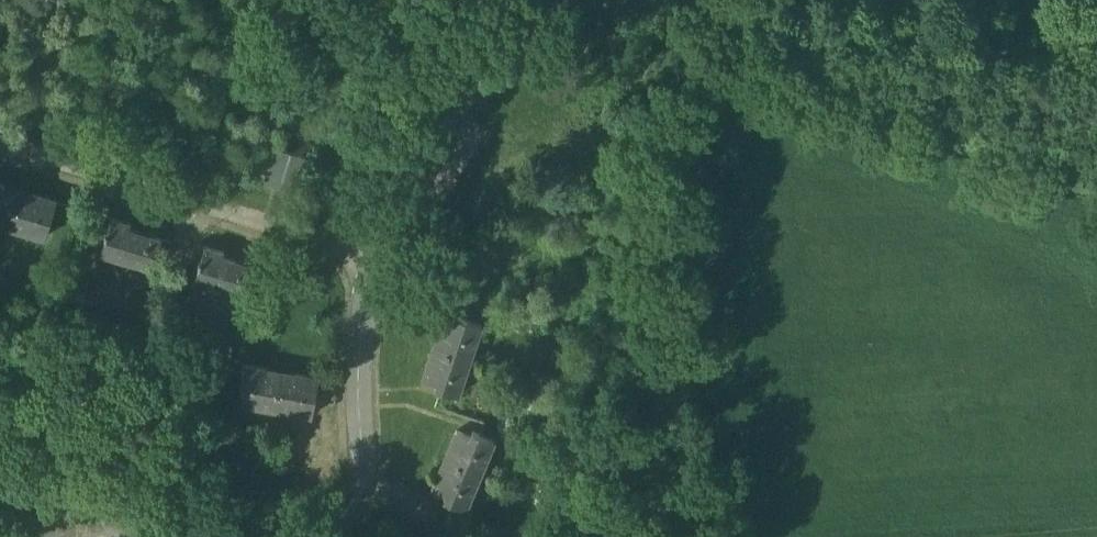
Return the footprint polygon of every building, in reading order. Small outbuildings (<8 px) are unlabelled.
[(51,194),(0,182),(0,222),(42,232),(51,194)] [(95,250),(148,268),(159,234),(107,217),(95,250)] [(196,247),(191,285),(230,290),(234,252),(196,247)] [(415,382),(456,393),(475,323),(434,312),(415,382)] [(306,413),(312,373),(254,365),(251,383),(235,381),(232,402),(306,413)] [(441,494),(438,503),(463,511),(488,438),(447,424),(425,488),(441,494)]
